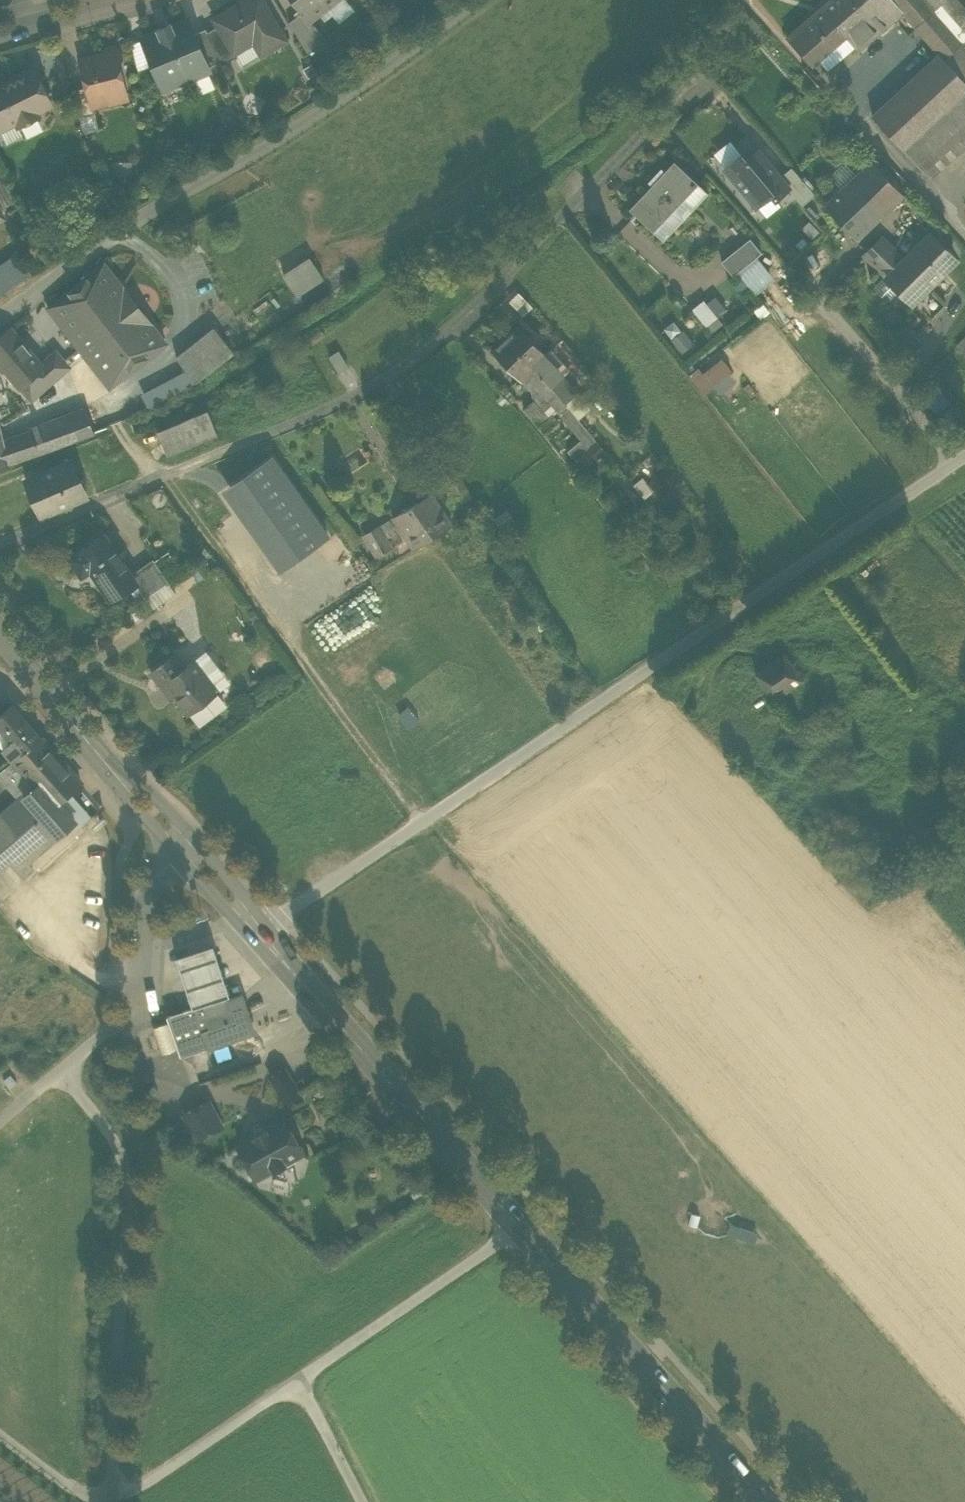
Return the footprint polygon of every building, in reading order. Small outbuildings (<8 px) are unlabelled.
[(265,51),(286,39),(263,0),(243,0),(214,18),(218,25),(232,49),(234,48),(255,35),(265,51)] [(311,20),(311,19),(335,0),(295,0),(302,9),(311,20)] [(811,63),(845,35),(857,50),(878,32),(853,0),(830,0),(787,37),(811,63)] [(962,42),(926,0),(853,0),(878,32),(902,12),(943,59),(944,58),(962,42)] [(962,42),(964,45),(964,8),(958,0),(926,0),(962,42)] [(289,21),(308,53),(326,39),(311,19),(311,20),(302,9),(301,11),(302,12),(289,21)] [(163,75),(177,81),(178,79),(188,75),(191,80),(210,72),(208,66),(194,33),(188,19),(143,38),(154,64),(159,62),(163,73),(163,75)] [(218,25),(207,31),(207,32),(219,61),(219,62),(220,65),(238,55),(234,48),(232,49),(218,25)] [(208,66),(219,62),(219,61),(207,32),(207,31),(206,28),(194,33),(208,66)] [(962,42),(944,58),(964,81),(964,45),(962,42)] [(87,85),(91,103),(93,103),(111,98),(109,90),(124,86),(118,63),(122,57),(120,49),(114,46),(107,47),(103,54),(80,60),(87,85)] [(964,97),(964,81),(944,58),(943,59),(876,120),(905,152),(964,97)] [(17,120),(19,126),(39,116),(37,111),(51,104),(33,67),(1,83),(0,82),(0,129),(17,120)] [(73,89),(80,116),(95,112),(93,103),(91,103),(87,85),(73,89)] [(109,90),(111,98),(127,94),(124,86),(109,90)] [(905,152),(930,178),(964,146),(964,97),(905,152)] [(742,154),(725,167),(757,205),(771,194),(775,199),(788,188),(789,187),(780,176),(758,149),(746,159),(742,154)] [(630,207),(654,230),(699,182),(675,159),(630,207)] [(851,180),(884,215),(905,195),(872,160),(851,180)] [(815,195),(792,167),(780,176),(789,187),(788,188),(803,205),(815,195)] [(825,204),(858,239),(884,215),(851,180),(825,204)] [(711,193),(699,182),(654,230),(665,241),(711,193)] [(886,277),(912,303),(956,259),(930,233),(905,259),(886,277)] [(865,255),(886,277),(905,259),(883,237),(865,255)] [(734,276),(737,273),(756,258),(762,253),(751,239),(723,262),(734,276)] [(0,265),(0,293),(31,273),(18,254),(0,265)] [(324,279),(310,256),(282,274),(286,280),(297,296),(324,279)] [(772,278),(756,258),(737,273),(754,293),(772,278)] [(49,305),(69,330),(123,288),(103,263),(49,305)] [(507,296),(525,317),(535,308),(517,286),(507,296)] [(107,375),(112,382),(164,341),(123,288),(69,330),(102,372),(107,375)] [(934,314),(945,304),(931,288),(920,299),(934,314)] [(691,312),(706,331),(719,320),(704,302),(691,312)] [(675,319),(664,327),(682,351),(693,343),(675,319)] [(504,338),(533,368),(543,359),(546,355),(517,326),(504,338)] [(176,357),(194,382),(232,352),(214,327),(176,357)] [(32,393),(67,365),(57,352),(41,365),(10,328),(0,337),(0,362),(26,392),(32,393)] [(521,380),(525,376),(533,368),(504,338),(492,350),(521,380)] [(964,356),(964,339),(957,347),(964,356)] [(553,349),(546,355),(543,359),(562,379),(572,369),(553,349)] [(693,377),(704,391),(732,370),(721,355),(693,377)] [(562,379),(543,359),(533,368),(557,393),(565,403),(576,393),(562,379)] [(557,393),(533,368),(525,376),(551,402),(558,409),(565,403),(557,393)] [(521,380),(535,400),(543,409),(551,402),(525,376),(521,380)] [(578,392),(576,393),(565,403),(579,419),(592,408),(578,392)] [(533,417),(543,409),(535,400),(526,408),(533,417)] [(85,409),(68,414),(77,438),(94,431),(85,409)] [(158,430),(168,454),(219,433),(208,409),(158,430)] [(2,443),(5,464),(77,438),(68,414),(30,427),(32,433),(2,443)] [(233,485),(288,563),(328,535),(272,456),(233,485)] [(27,480),(42,515),(89,494),(74,459),(27,480)] [(279,570),(288,563),(233,485),(223,492),(279,570)] [(396,518),(414,549),(429,540),(453,525),(434,494),(396,518)] [(359,537),(375,560),(389,550),(374,527),(359,537)] [(101,584),(111,600),(136,584),(137,583),(131,573),(104,531),(78,548),(79,550),(70,556),(82,575),(93,568),(103,583),(101,584)] [(136,584),(145,597),(168,581),(152,558),(131,573),(137,583),(136,584)] [(188,712),(188,711),(217,690),(194,659),(186,666),(176,653),(151,672),(162,686),(166,683),(188,712)] [(756,673),(774,700),(804,680),(786,653),(756,673)] [(223,699),(217,690),(188,711),(195,720),(200,721),(223,704),(223,699)] [(0,715),(0,727),(12,741),(3,748),(14,760),(41,736),(13,704),(0,715)] [(14,762),(35,786),(52,805),(57,801),(69,790),(80,781),(41,736),(14,760),(13,761),(14,762)] [(20,799),(35,786),(14,762),(0,773),(0,775),(20,799)] [(57,801),(52,805),(35,786),(20,799),(0,816),(0,848),(7,856),(22,874),(31,867),(26,860),(55,835),(56,836),(75,819),(63,806),(57,801)] [(74,796),(69,790),(57,801),(63,806),(74,796)] [(176,957),(193,1007),(229,995),(212,945),(176,957)] [(166,1016),(170,1025),(176,1044),(180,1056),(253,1031),(241,995),(226,1000),(225,997),(220,983),(189,993),(194,1007),(193,1007),(166,1016)] [(170,1025),(154,1030),(161,1050),(176,1044),(170,1025)] [(208,1101),(184,1114),(197,1139),(222,1126),(208,1101)] [(238,1144),(254,1177),(301,1156),(285,1121),(238,1144)]
